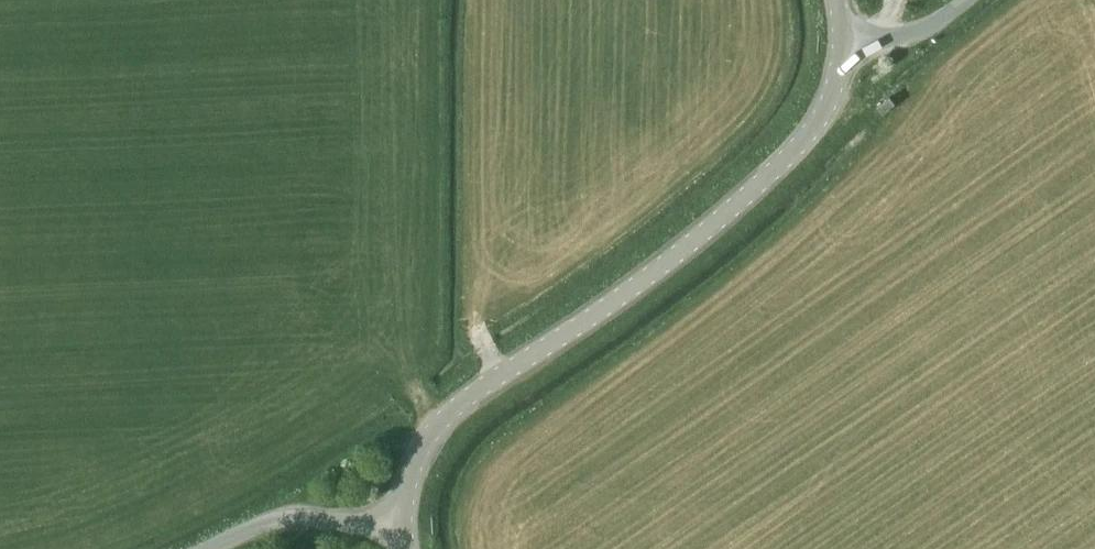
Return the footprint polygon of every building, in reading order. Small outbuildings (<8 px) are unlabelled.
[(884,112),(896,103),(890,96),(879,105),(884,112)]
